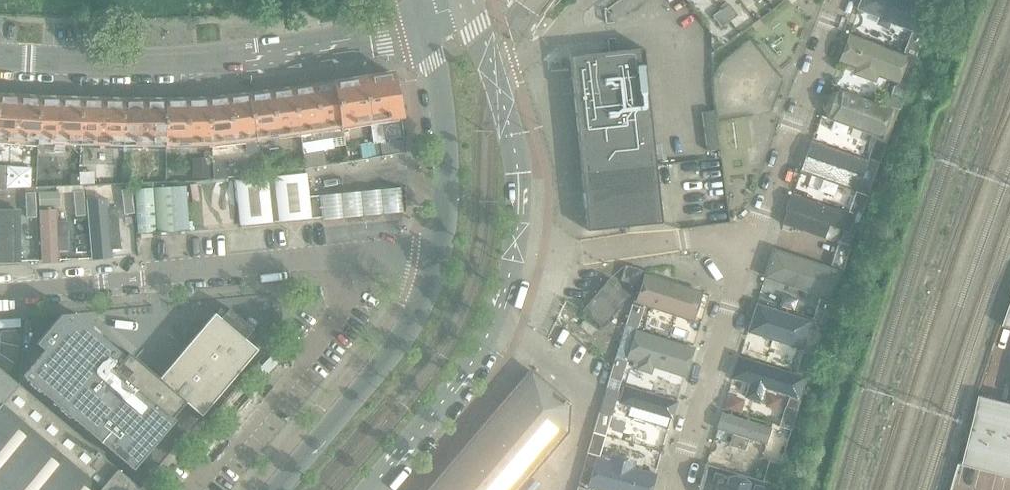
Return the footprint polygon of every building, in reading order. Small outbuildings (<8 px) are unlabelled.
[(861,9),(920,32),(931,4),(920,0),(865,0),(861,9)] [(737,16),(729,4),(720,10),(729,22),(737,16)] [(729,22),(720,10),(712,16),(721,27),(729,22)] [(917,57),(925,37),(913,33),(905,52),(917,57)] [(851,35),(841,62),(898,84),(909,57),(851,35)] [(655,163),(643,48),(609,52),(569,56),(581,170),(655,163)] [(400,116),(391,73),(335,82),(341,127),(370,122),(375,158),(405,153),(403,140),(385,144),(380,120),(400,116)] [(341,127),(335,82),(291,89),(298,133),(341,127)] [(898,110),(905,90),(893,86),(886,106),(898,110)] [(298,133),(291,89),(249,95),(255,138),(298,133)] [(832,89),(823,114),(883,137),(892,112),(832,89)] [(40,97),(10,96),(0,95),(0,140),(38,143),(40,97)] [(255,138),(249,95),(207,99),(211,144),(243,140),(245,154),(257,152),(255,138)] [(80,144),(81,99),(56,98),(40,97),(38,143),(44,143),(80,144)] [(122,145),(123,100),(93,99),(81,99),(80,144),(99,145),(122,145)] [(211,144),(207,99),(164,100),(165,145),(211,144)] [(165,145),(164,100),(140,100),(123,100),(122,145),(165,145)] [(718,150),(715,127),(713,111),(701,113),(707,151),(718,150)] [(879,163),(884,150),(886,143),(874,139),(867,159),(879,163)] [(811,146),(803,170),(858,189),(866,165),(811,146)] [(260,174),(259,158),(212,163),(214,179),(260,174)] [(209,179),(209,159),(192,159),(192,179),(209,179)] [(587,231),(662,223),(655,163),(581,170),(587,231)] [(93,172),(79,173),(79,184),(93,183),(93,172)] [(321,217),(319,196),(308,196),(306,173),(235,180),(240,225),(321,217)] [(136,194),(137,210),(138,234),(187,231),(185,186),(153,188),(153,193),(136,194)] [(134,213),(131,189),(121,190),(124,214),(134,213)] [(59,191),(39,192),(39,206),(60,205),(59,191)] [(85,215),(83,191),(73,192),(75,216),(85,215)] [(36,217),(35,192),(25,193),(26,218),(36,217)] [(860,216),(867,196),(855,192),(848,212),(860,216)] [(795,196),(789,213),(847,234),(853,217),(795,196)] [(107,197),(86,199),(93,258),(113,256),(107,197)] [(58,210),(39,211),(42,263),(61,262),(58,210)] [(0,213),(0,264),(20,264),(19,213),(0,213)] [(842,270),(849,250),(837,245),(830,266),(842,270)] [(776,252),(767,278),(816,295),(825,268),(776,252)] [(637,286),(641,270),(625,265),(620,281),(637,286)] [(831,303),(841,273),(833,270),(827,287),(824,286),(819,299),(812,319),(824,323),(831,303)] [(705,293),(645,274),(636,303),(695,322),(705,293)] [(602,328),(629,296),(609,278),(581,311),(602,328)] [(637,328),(643,308),(631,304),(625,325),(637,328)] [(201,415),(257,350),(244,339),(252,329),(228,308),(220,318),(214,313),(159,378),(184,401),(201,415)] [(757,308),(749,332),(801,349),(809,324),(757,308)] [(159,378),(128,352),(125,356),(74,313),(60,314),(35,343),(44,351),(23,376),(132,469),(174,419),(171,417),(184,401),(159,378)] [(627,362),(637,328),(625,325),(618,346),(614,358),(608,378),(620,382),(627,362)] [(641,332),(631,361),(681,377),(690,348),(641,332)] [(807,377),(814,357),(802,353),(795,373),(807,377)] [(744,359),(737,380),(787,396),(794,375),(744,359)] [(140,488),(18,385),(0,369),(0,489),(138,489),(140,488)] [(566,432),(567,406),(566,405),(568,403),(530,371),(428,489),(516,489),(566,432)] [(612,416),(619,393),(607,389),(604,397),(600,413),(610,416),(612,416)] [(632,391),(628,404),(669,417),(674,403),(632,391)] [(980,396),(963,465),(1009,476),(1009,403),(980,396)] [(791,431),(797,410),(785,407),(778,427),(791,431)] [(605,436),(610,416),(598,412),(592,433),(605,436)] [(724,413),(718,429),(766,445),(771,428),(724,413)] [(599,457),(605,436),(592,433),(586,453),(599,457)] [(595,460),(587,487),(596,489),(649,489),(653,476),(595,460)] [(774,485),(780,464),(768,461),(762,481),(774,485)] [(702,489),(770,489),(771,488),(708,470),(702,489)]
